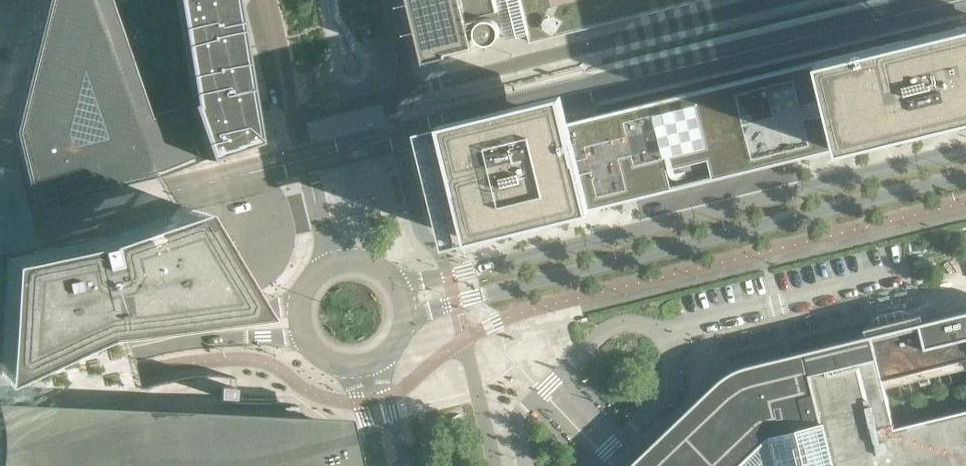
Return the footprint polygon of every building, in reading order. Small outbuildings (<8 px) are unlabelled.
[(205,147),(186,96),(146,102),(111,0),(39,0),(11,115),(34,198),(107,180),(205,147)] [(205,147),(247,132),(227,0),(174,0),(186,96),(205,147)] [(421,62),(446,56),(446,53),(475,46),(468,18),(496,11),(495,6),(519,0),(406,0),(421,62)] [(531,42),(533,41),(523,0),(521,0),(531,42)] [(481,20),(479,21),(478,22),(477,23),(477,24),(476,25),(476,26),(475,28),(475,29),(475,31),(476,33),(476,34),(476,35),(477,36),(478,37),(478,38),(479,39),(481,40),(483,42),(486,42),(487,43),(489,42),(492,42),(493,41),(495,40),(496,39),(497,38),(498,36),(499,34),(500,33),(500,31),(500,29),(500,28),(500,27),(499,25),(498,23),(497,22),(496,21),(494,20),(492,19),(491,18),(489,18),(487,18),(485,18),(483,19),(481,20)] [(569,121),(562,93),(439,123),(467,239),(486,234),(487,235),(488,235),(489,235),(491,235),(492,235),(492,234),(493,233),(494,232),(589,209),(841,147),(962,118),(963,118),(964,118),(965,119),(965,118),(965,23),(819,59),(569,121)] [(220,271),(214,263),(204,246),(191,224),(179,204),(108,229),(96,232),(46,243),(1,252),(0,261),(0,355),(102,316),(112,315),(235,299),(230,290),(223,277),(220,271)] [(918,323),(872,334),(806,350),(785,355),(750,364),(743,366),(737,368),(732,370),(731,370),(727,372),(723,375),(719,378),(714,382),(674,421),(650,444),(626,465),(965,465),(965,409),(893,426),(885,392),(874,347),(875,347),(873,336),(919,325),(929,368),(965,358),(965,311),(918,323)] [(346,417),(0,403),(0,465),(356,465),(346,417)]
